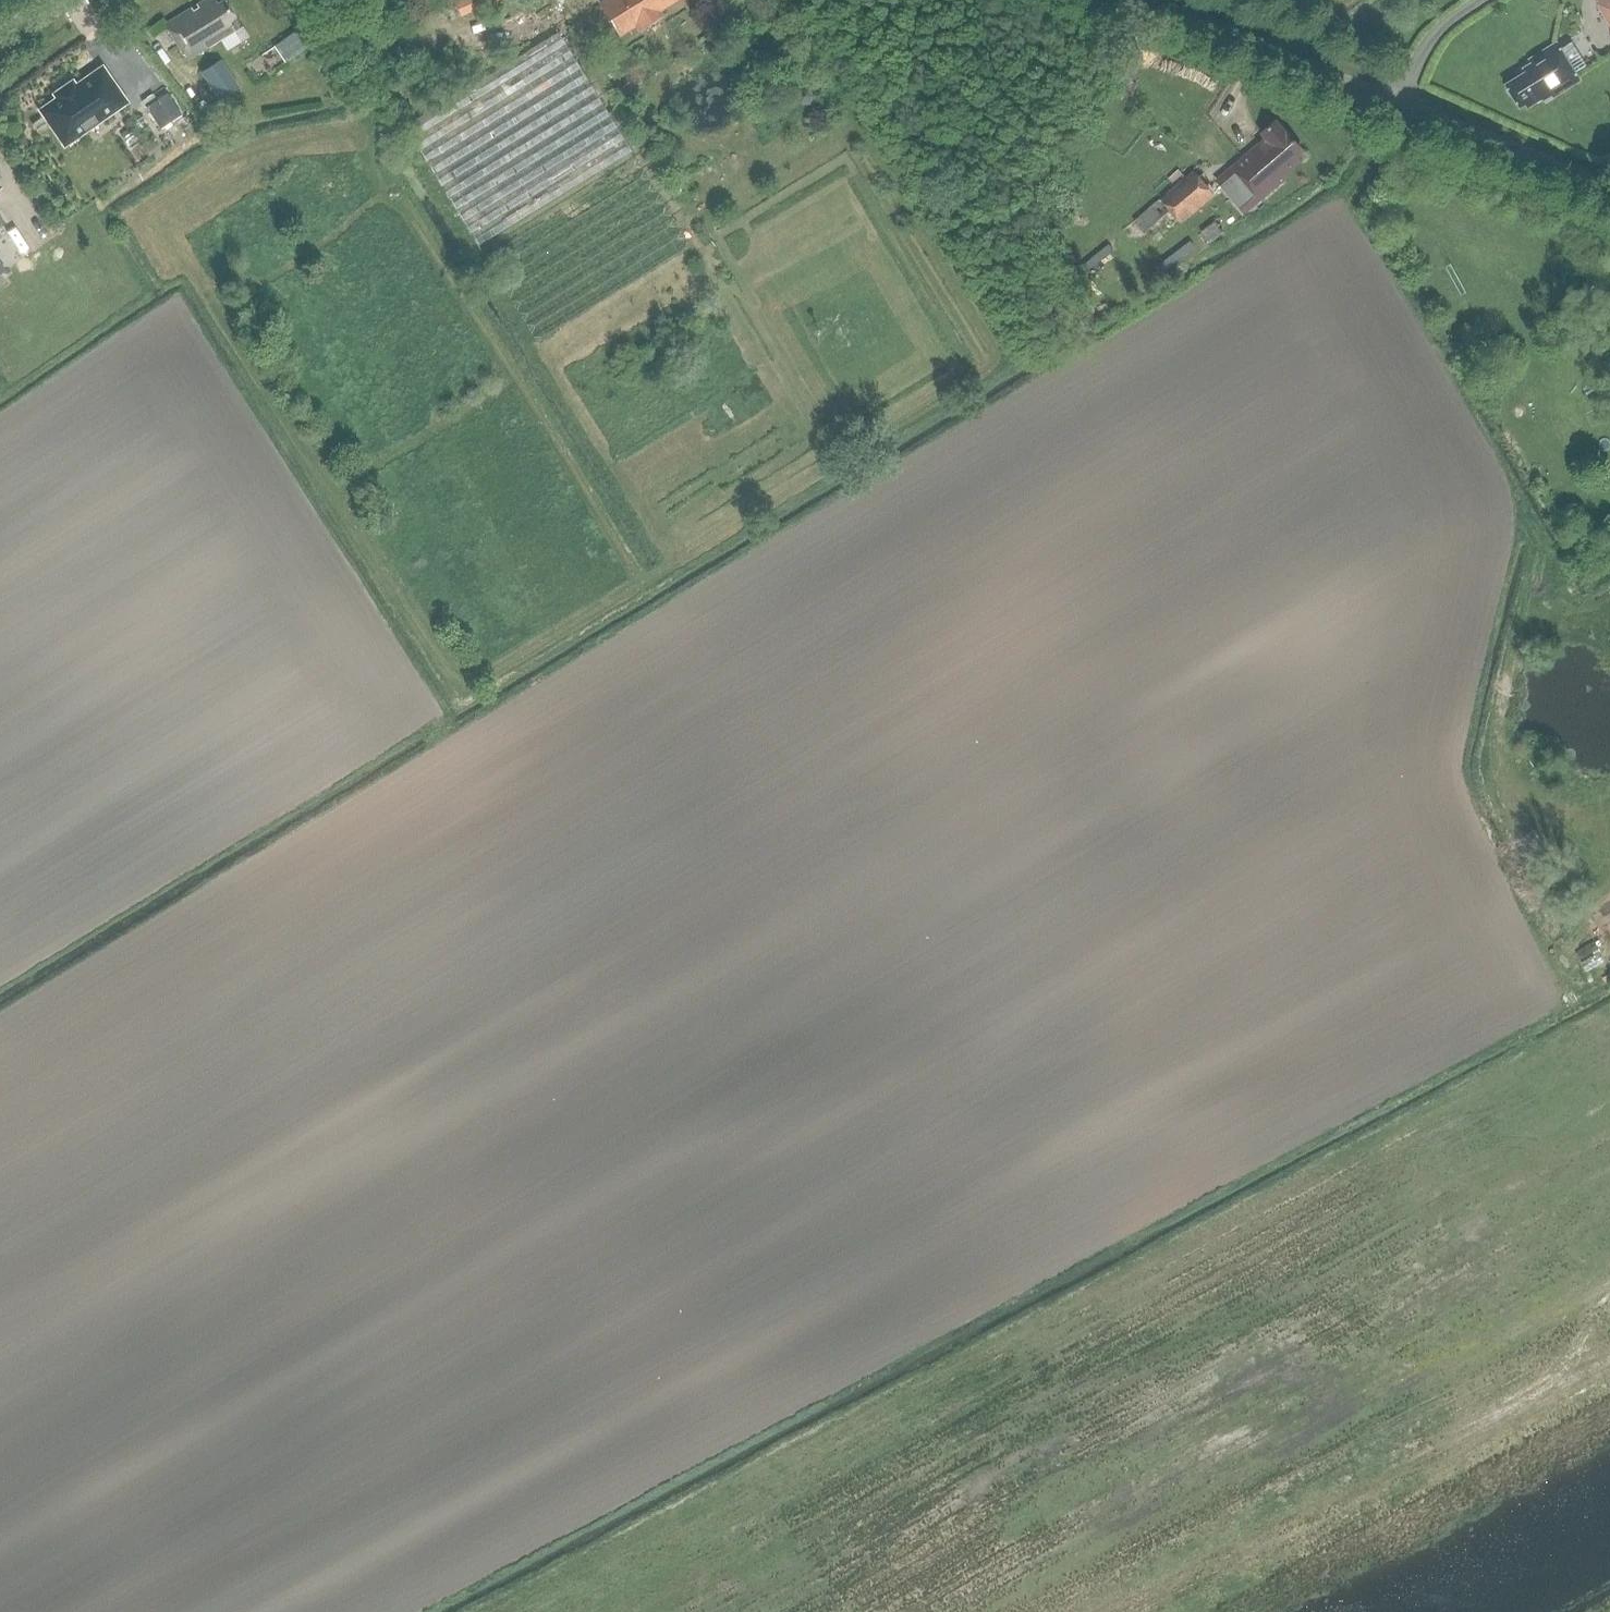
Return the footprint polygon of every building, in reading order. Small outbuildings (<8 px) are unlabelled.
[(225,0),(217,5),(214,0),(206,0),(165,25),(187,60),(234,31),(228,23),(236,18),(225,0)] [(465,14),(497,2),(497,0),(459,0),(465,14)] [(602,5),(619,33),(636,22),(639,28),(658,16),(654,11),(672,0),(610,0),(602,5)] [(1609,21),(1609,0),(1597,0),(1609,21)] [(279,44),(291,61),(321,39),(309,22),(279,44)] [(559,32),(404,127),(478,247),(632,152),(559,32)] [(1557,43),(1530,60),(1532,64),(1524,69),(1526,73),(1506,86),(1520,108),(1525,104),(1528,108),(1542,99),(1543,101),(1552,96),(1553,98),(1580,81),(1557,43)] [(270,69),(287,58),(278,44),(261,56),(270,69)] [(201,73),(219,101),(239,89),(221,60),(201,73)] [(43,112),(62,138),(80,126),(83,130),(123,102),(105,76),(92,85),(89,80),(75,90),(74,89),(73,90),(73,91),(62,99),(62,98),(60,99),(61,100),(43,112)] [(1118,81),(1112,92),(1118,94),(1125,93),(1129,87),(1118,81)] [(620,88),(624,96),(634,90),(629,83),(620,88)] [(810,88),(801,88),(796,96),(800,104),(810,105),(815,96),(810,88)] [(160,129),(182,115),(167,93),(146,108),(160,129)] [(143,117),(137,120),(142,127),(147,124),(143,117)] [(1303,151),(1277,121),(1262,135),(1266,139),(1232,168),(1261,200),(1284,180),(1282,178),(1302,161),(1297,156),(1303,151)] [(1214,195),(1194,171),(1134,222),(1145,234),(1171,211),(1181,223),(1214,195)] [(1210,244),(1224,233),(1216,222),(1201,233),(1210,244)] [(11,269),(0,252),(0,277),(11,269)]
